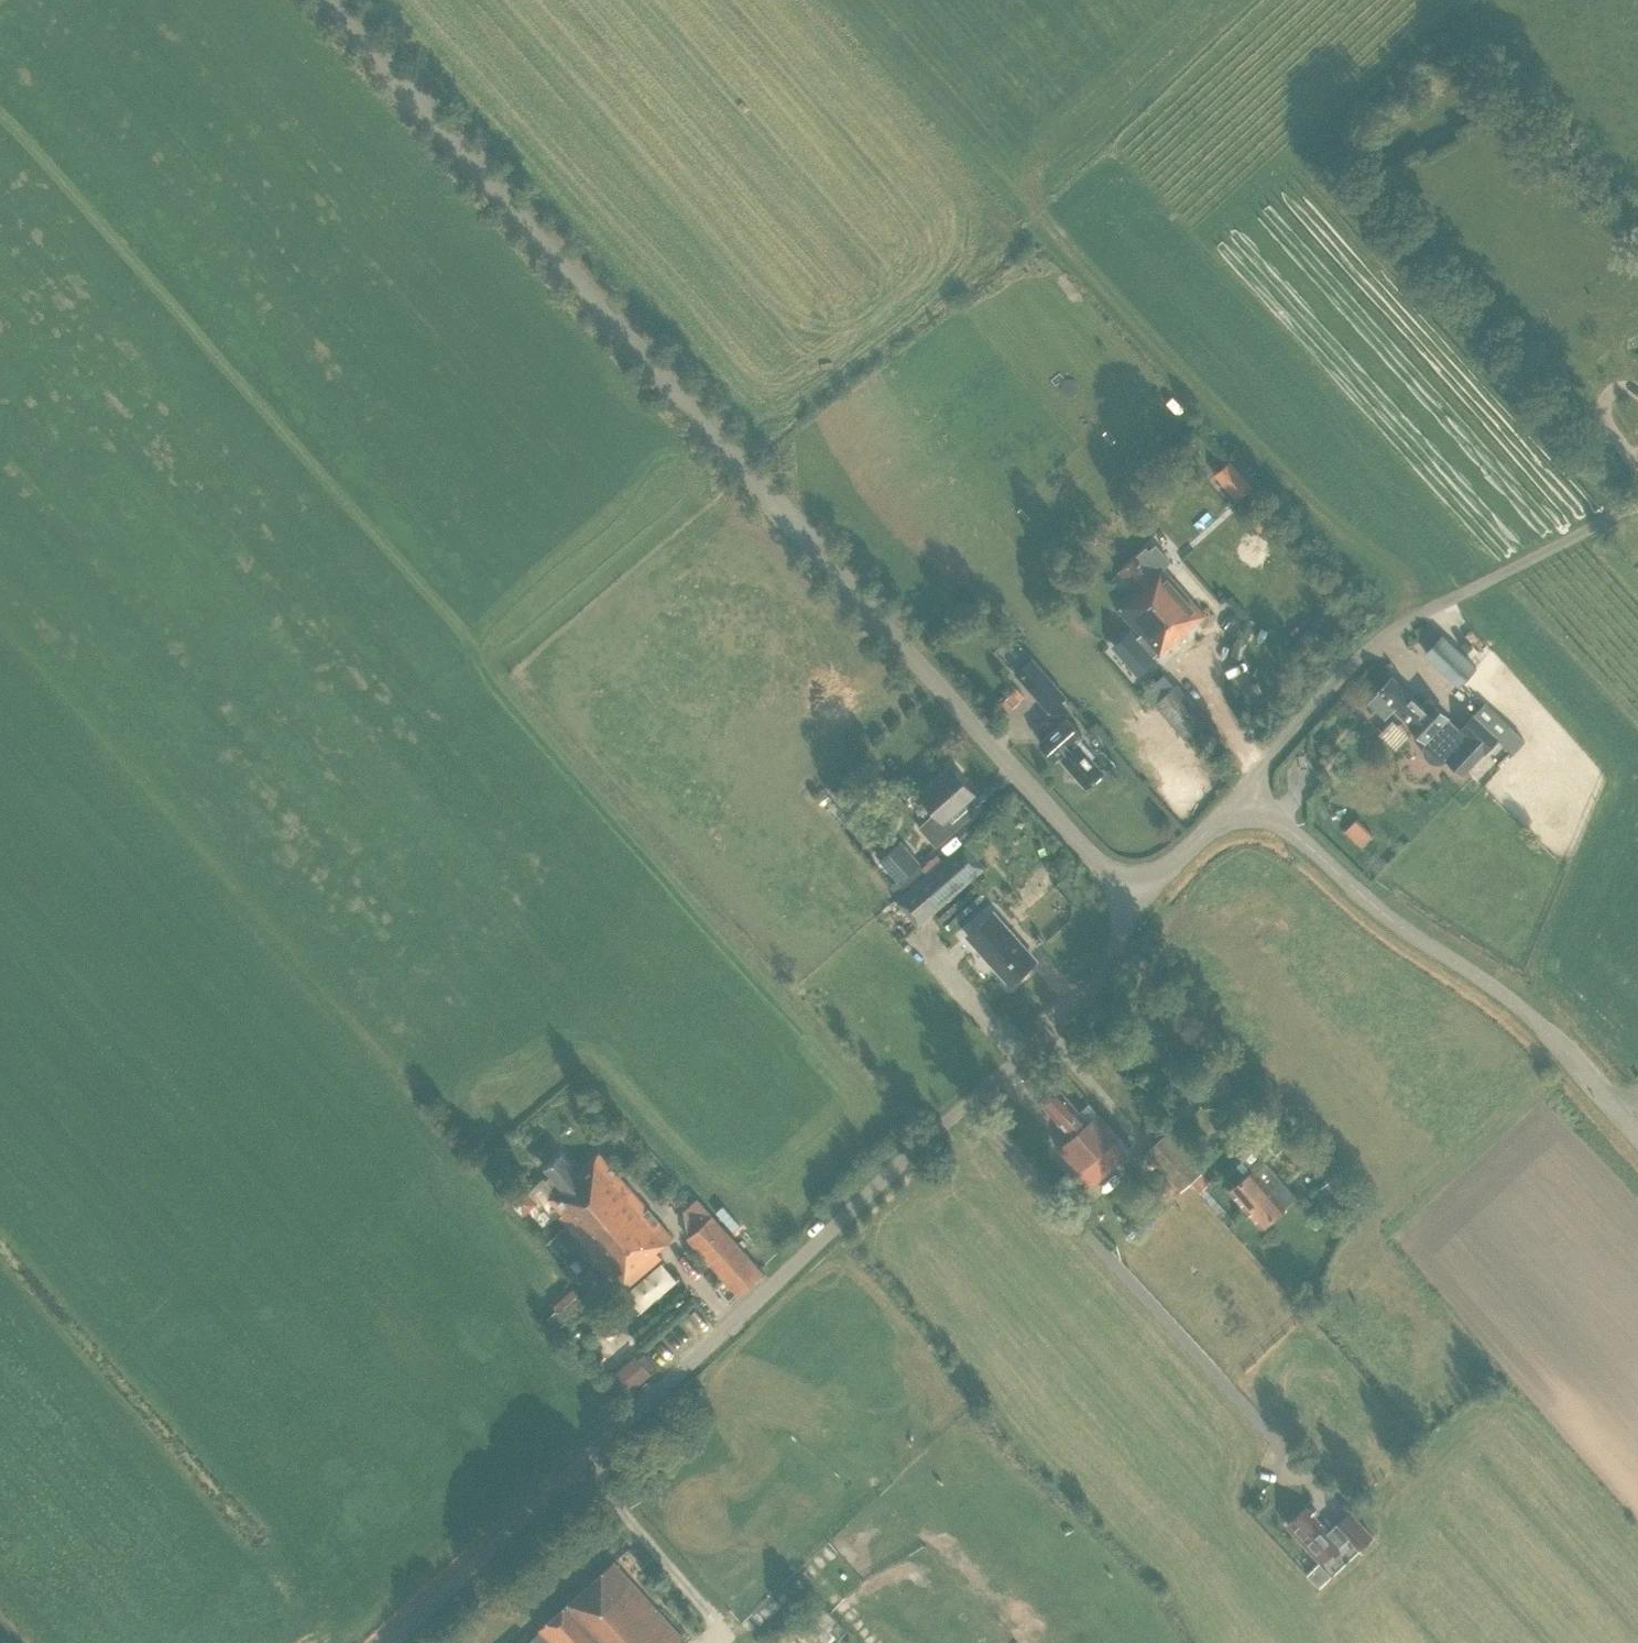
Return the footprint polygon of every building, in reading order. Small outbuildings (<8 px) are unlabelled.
[(1227,457),(1209,473),(1232,500),(1251,485),(1227,457)] [(1130,632),(1115,645),(1140,673),(1155,660),(1153,657),(1158,653),(1160,655),(1205,614),(1146,548),(1120,572),(1137,591),(1132,596),(1133,597),(1119,610),(1140,634),(1135,638),(1130,632)] [(1477,666),(1441,633),(1423,653),(1459,686),(1477,666)] [(1066,695),(1032,657),(1015,672),(1049,710),(1066,695)] [(1485,702),(1474,714),(1460,728),(1428,698),(1421,704),(1392,676),(1377,691),(1378,692),(1370,701),(1385,716),(1393,707),(1411,724),(1410,725),(1425,740),(1426,739),(1427,740),(1424,745),(1424,750),(1425,756),(1428,760),(1432,763),(1438,763),(1443,762),(1447,759),(1448,761),(1462,774),(1484,751),(1485,752),(1509,725),(1485,702)] [(1176,682),(1153,703),(1186,739),(1209,719),(1176,682)] [(1375,733),(1392,748),(1407,732),(1389,716),(1375,733)] [(1067,718),(1063,721),(1040,742),(1055,759),(1060,755),(1063,758),(1062,759),(1086,786),(1103,770),(1079,744),(1077,745),(1075,742),(1082,735),(1067,718)] [(949,817),(975,793),(952,767),(920,795),(935,811),(919,826),(936,846),(957,827),(949,817)] [(853,835),(860,823),(848,814),(840,826),(853,835)] [(986,867),(963,840),(895,898),(918,924),(986,867)] [(918,862),(900,842),(881,859),(899,879),(918,862)] [(993,912),(968,934),(1010,982),(1035,960),(993,912)] [(1057,1148),(1089,1182),(1129,1146),(1097,1111),(1087,1120),(1060,1090),(1044,1104),(1071,1135),(1057,1148)] [(1245,1207),(1280,1177),(1266,1161),(1285,1144),(1262,1118),(1245,1132),(1253,1141),(1230,1161),(1243,1177),(1229,1188),(1245,1207)] [(1180,1189),(1201,1171),(1203,1170),(1169,1130),(1146,1149),(1180,1189)] [(656,1251),(673,1237),(599,1153),(577,1172),(561,1153),(545,1167),(561,1186),(547,1198),(624,1288),(661,1257),(656,1251)] [(1360,1196),(1338,1170),(1319,1187),(1341,1213),(1360,1196)] [(1245,1207),(1261,1225),(1285,1205),(1284,1204),(1295,1195),(1280,1177),(1245,1207)] [(739,1293),(763,1272),(712,1215),(687,1236),(739,1293)] [(578,1271),(583,1267),(576,1259),(571,1263),(578,1271)] [(684,1270),(674,1277),(686,1291),(695,1284),(684,1270)] [(552,1305),(563,1316),(581,1297),(571,1286),(552,1305)] [(656,1364),(674,1350),(663,1336),(645,1350),(656,1364)] [(650,1373),(639,1360),(620,1376),(630,1388),(650,1373)] [(1341,1544),(1307,1506),(1288,1524),(1322,1561),(1341,1544)] [(1359,1548),(1373,1535),(1350,1511),(1337,1524),(1359,1548)] [(686,1642),(615,1564),(540,1631),(542,1634),(532,1642),(686,1642)] [(807,1638),(796,1628),(783,1642),(803,1642),(807,1638)]
